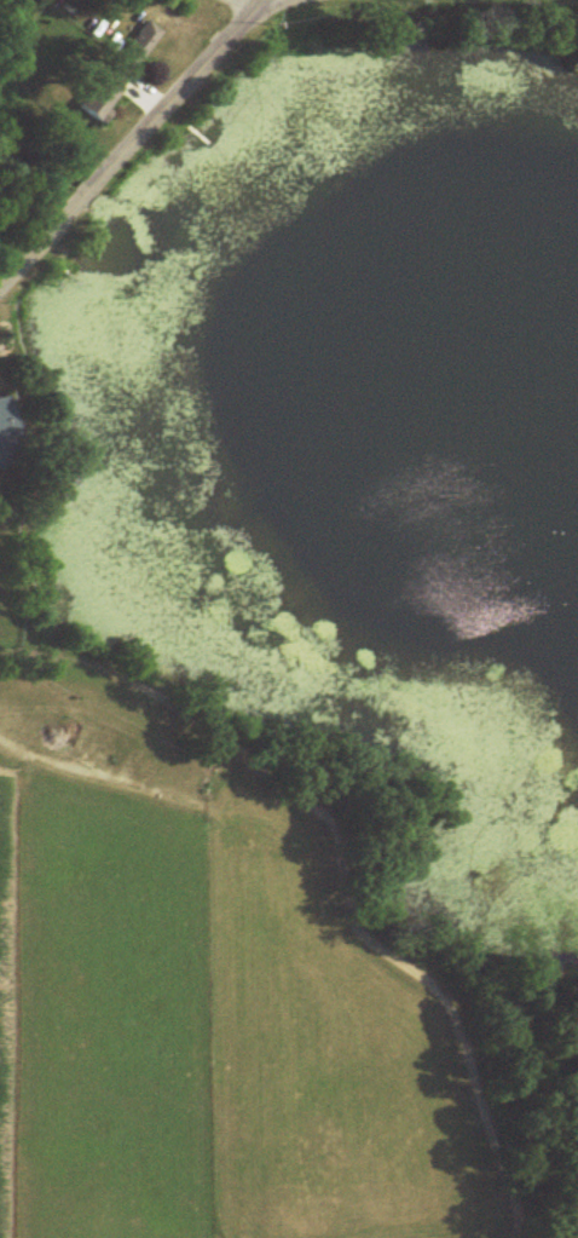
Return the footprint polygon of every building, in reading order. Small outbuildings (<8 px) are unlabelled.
[(137,74),(161,30),(143,20),(118,63),(137,74)] [(96,123),(126,97),(106,74),(76,100),(96,123)] [(26,430),(14,392),(0,397),(0,438),(26,430)]
